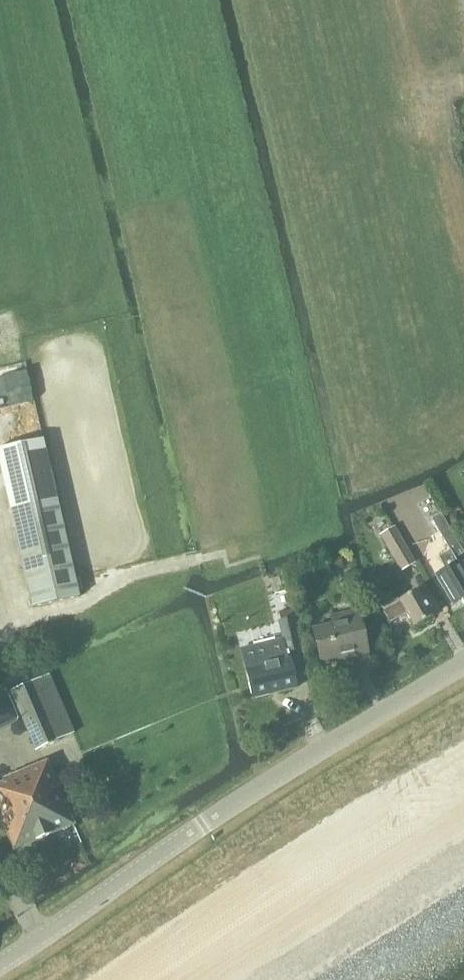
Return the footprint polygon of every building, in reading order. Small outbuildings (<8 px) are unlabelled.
[(58,499),(44,441),(0,451),(0,463),(33,608),(80,598),(58,499)] [(463,556),(463,552),(457,540),(442,515),(433,521),(457,560),(463,556)] [(403,572),(416,565),(395,529),(382,536),(403,572)] [(463,600),(463,573),(458,563),(451,552),(439,558),(446,571),(437,576),(454,605),(463,600)] [(434,617),(418,591),(400,602),(401,603),(384,614),(391,623),(407,614),(415,628),(434,617)] [(365,640),(358,611),(332,618),(334,626),(314,631),(322,666),(356,658),(352,642),(364,639),(364,640),(365,640)] [(284,640),(242,651),(254,700),(298,689),(289,653),(302,650),(294,619),(280,623),(284,640)] [(38,752),(60,743),(60,742),(75,735),(49,673),(10,689),(38,752)] [(8,692),(0,695),(0,727),(20,718),(8,692)] [(48,762),(0,783),(0,816),(15,851),(75,826),(48,762)]
